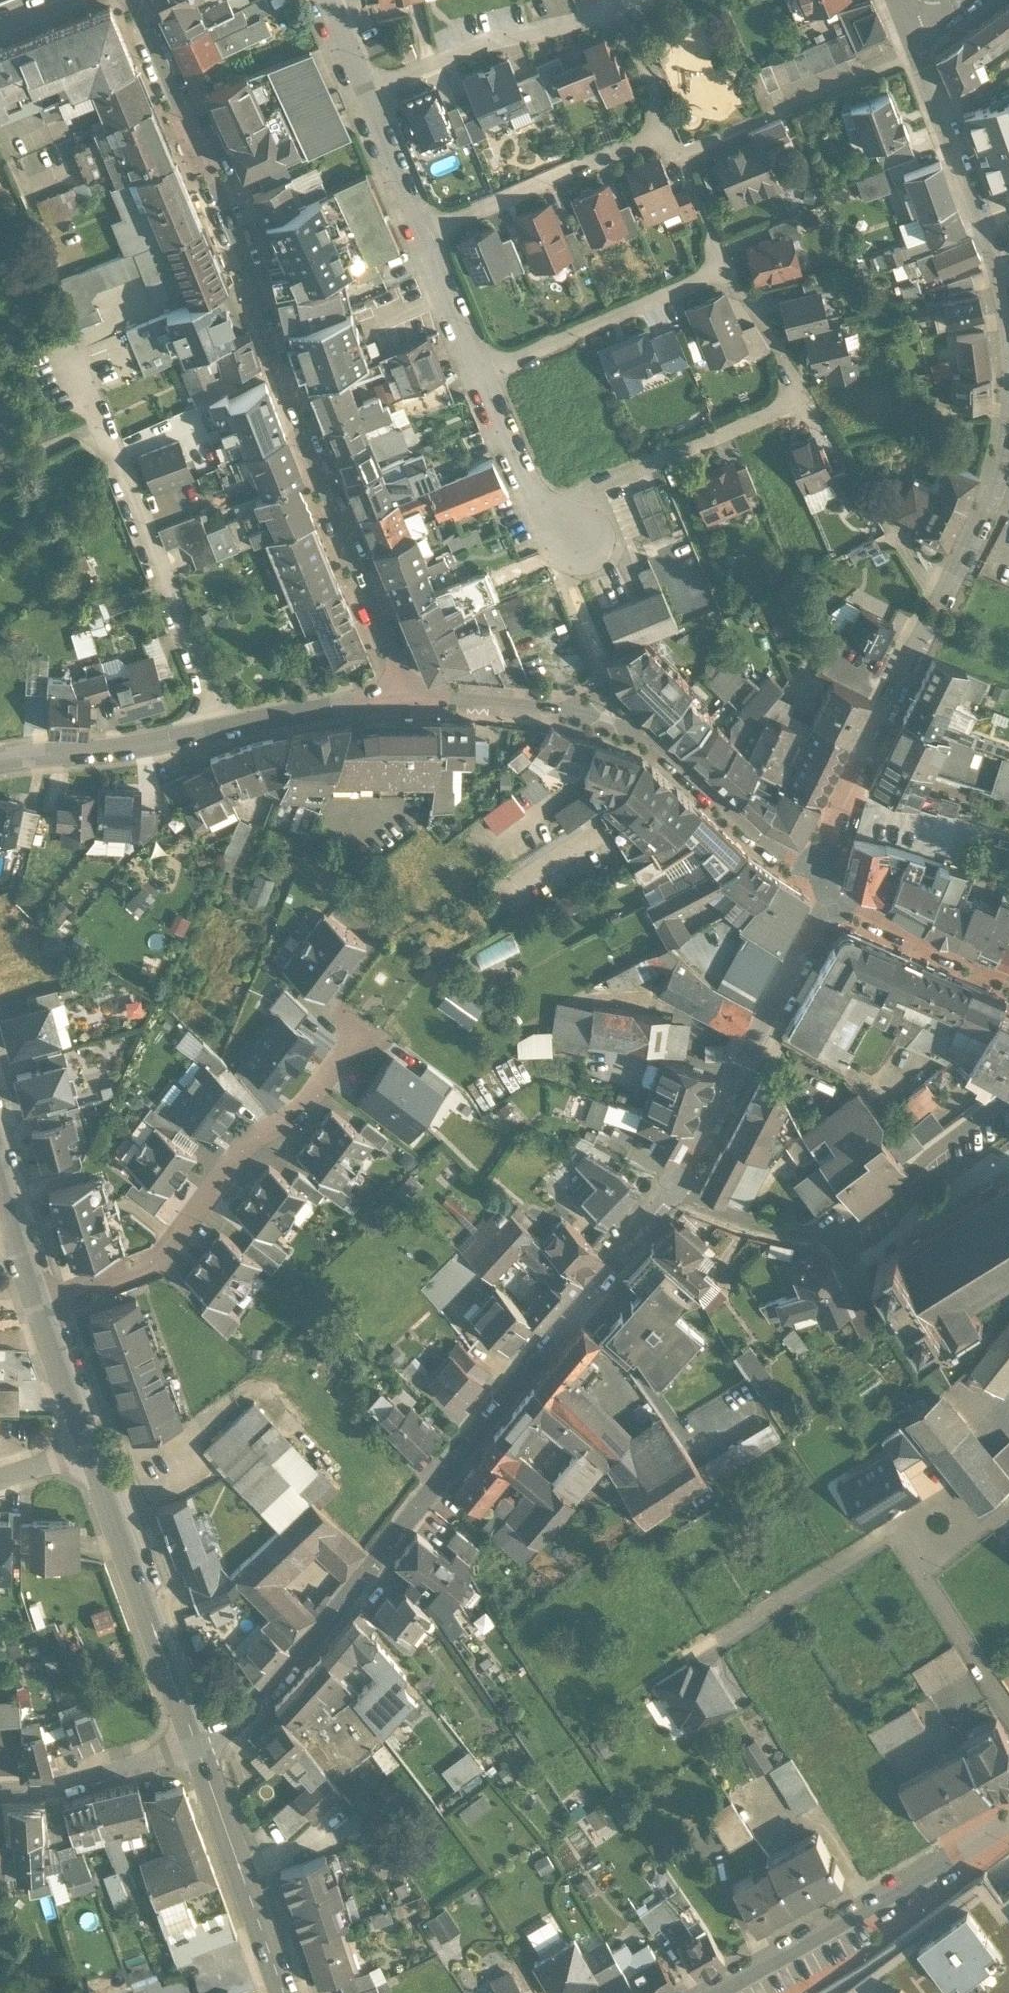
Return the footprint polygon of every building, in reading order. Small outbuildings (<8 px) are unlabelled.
[(162,13),(190,0),(156,0),(162,13)] [(160,14),(173,41),(215,21),(210,10),(200,15),(192,0),(190,0),(162,13),(160,14)] [(210,10),(215,21),(233,13),(241,9),(249,5),(246,0),(232,0),(210,10)] [(241,9),(246,21),(268,11),(263,0),(260,0),(249,5),(241,9)] [(796,26),(824,15),(821,7),(828,4),(833,2),(837,0),(785,0),(796,26)] [(833,2),(821,7),(824,15),(827,23),(840,18),(837,12),(833,2)] [(871,2),(837,12),(840,18),(847,33),(855,53),(877,43),(887,38),(871,2)] [(962,39),(962,40),(936,59),(950,92),(980,79),(974,64),(992,54),(1008,43),(1003,35),(1008,31),(1008,5),(962,39)] [(0,51),(0,111),(39,96),(44,108),(90,89),(134,71),(108,9),(0,51)] [(233,13),(215,21),(220,31),(221,33),(238,25),(233,13)] [(215,21),(173,41),(185,68),(218,53),(210,36),(220,31),(215,21)] [(840,22),(832,25),(836,35),(844,31),(840,22)] [(847,33),(836,38),(845,60),(856,55),(855,53),(847,33)] [(822,34),(814,38),(817,44),(825,40),(822,34)] [(836,38),(825,43),(834,65),(834,66),(845,61),(845,60),(836,38)] [(834,65),(825,43),(813,47),(823,69),(834,65)] [(877,43),(855,53),(856,55),(860,64),(882,54),(877,43)] [(591,68),(566,78),(564,72),(555,76),(557,82),(556,82),(563,100),(574,95),(573,92),(588,86),(589,89),(599,85),(606,102),(632,91),(624,72),(620,73),(614,58),(611,60),(604,44),(585,52),(591,68)] [(813,47),(802,52),(803,53),(812,74),(823,69),(813,47)] [(309,53),(246,78),(273,136),(287,130),(289,136),(296,133),(308,157),(349,138),(309,53)] [(812,74),(803,53),(792,57),(801,79),(812,74)] [(792,57),(791,57),(780,61),(781,62),(789,83),(801,79),(792,57)] [(789,83),(781,62),(770,67),(778,88),(789,83)] [(560,63),(537,72),(539,76),(551,105),(563,100),(556,82),(557,82),(555,76),(564,72),(560,63)] [(507,64),(465,81),(483,124),(524,106),(525,106),(517,86),(507,64)] [(770,67),(769,66),(758,70),(758,71),(767,93),(778,88),(770,67)] [(134,71),(90,89),(96,102),(105,125),(149,107),(134,71)] [(758,71),(747,76),(756,97),(767,93),(758,71)] [(539,76),(517,86),(525,106),(524,106),(529,119),(553,109),(551,105),(539,76)] [(246,77),(205,95),(242,174),(295,149),(289,136),(287,130),(273,136),(246,78),(246,77)] [(44,108),(39,110),(45,123),(96,102),(90,89),(44,108)] [(435,92),(402,106),(421,150),(454,136),(444,114),(435,92)] [(888,95),(850,109),(866,152),(873,149),(906,137),(908,136),(900,117),(897,119),(888,95)] [(963,115),(989,189),(999,185),(1008,181),(1008,99),(963,115)] [(105,125),(90,132),(94,142),(72,152),(90,195),(109,187),(135,177),(172,161),(149,107),(105,125)] [(457,109),(444,114),(454,136),(458,147),(471,142),(457,109)] [(780,122),(748,136),(752,147),(758,144),(761,151),(788,139),(780,122)] [(906,137),(873,149),(880,170),(888,167),(914,158),(906,137)] [(752,147),(738,153),(741,159),(732,163),(731,160),(713,168),(722,190),(731,187),(739,190),(745,204),(778,190),(761,151),(758,144),(752,147)] [(172,161),(135,177),(162,242),(199,227),(172,161)] [(658,162),(627,174),(648,225),(663,219),(662,217),(678,210),(679,210),(674,198),(658,162)] [(939,163),(903,176),(909,190),(903,192),(908,206),(914,204),(918,216),(954,203),(939,163)] [(286,167),(257,180),(263,192),(284,182),(292,179),(286,167)] [(880,170),(856,180),(864,202),(896,190),(888,167),(880,170)] [(325,195),(319,198),(353,270),(399,253),(365,176),(325,195)] [(139,219),(132,222),(130,217),(111,224),(125,257),(162,242),(135,177),(109,187),(119,211),(133,205),(139,219)] [(999,185),(1008,210),(1008,181),(999,185)] [(284,182),(263,192),(252,197),(264,223),(319,198),(325,195),(319,183),(291,196),(284,182)] [(72,189),(36,204),(46,227),(82,212),(72,189)] [(605,189),(593,194),(592,193),(587,191),(582,193),(579,199),(580,200),(573,202),(590,241),(597,244),(605,240),(608,234),(619,229),(612,214),(617,212),(615,208),(612,207),(605,189)] [(687,193),(674,198),(679,210),(678,210),(683,224),(698,218),(687,193)] [(319,198),(264,223),(276,248),(279,247),(282,255),(280,256),(286,270),(271,274),(275,293),(306,287),(348,272),(353,270),(319,198)] [(954,203),(918,216),(927,241),(963,228),(954,203)] [(617,212),(612,214),(619,229),(624,242),(640,235),(628,207),(617,212)] [(546,208),(515,221),(537,273),(568,260),(559,238),(546,208)] [(199,227),(162,242),(183,292),(189,306),(217,294),(226,291),(199,227)] [(493,230),(460,244),(476,281),(508,268),(509,267),(499,244),(493,230)] [(559,238),(568,260),(573,271),(587,265),(573,232),(559,238)] [(524,272),(510,239),(499,244),(509,267),(508,268),(512,277),(524,272)] [(790,240),(748,251),(750,261),(748,264),(750,273),(754,275),(756,284),(795,274),(791,262),(795,257),(790,240)] [(971,240),(933,255),(932,252),(926,254),(916,258),(922,272),(936,266),(939,275),(979,258),(971,240)] [(922,241),(899,250),(904,262),(916,258),(926,254),(922,241)] [(125,257),(59,284),(74,319),(94,310),(90,300),(96,291),(141,274),(146,287),(162,280),(169,297),(183,292),(162,242),(125,257)] [(899,249),(884,255),(889,268),(904,262),(899,250),(899,249)] [(348,272),(306,287),(275,293),(282,321),(286,330),(349,314),(348,307),(357,303),(348,272)] [(969,277),(946,285),(949,295),(969,290),(972,289),(969,277)] [(829,278),(802,285),(805,297),(819,293),(819,294),(832,291),(829,278)] [(969,290),(949,295),(950,300),(941,303),(944,315),(948,327),(982,317),(975,293),(970,295),(969,290)] [(805,297),(784,302),(787,315),(783,316),(789,338),(804,334),(828,328),(819,294),(819,293),(805,297)] [(223,308),(217,294),(189,306),(126,332),(144,376),(195,354),(215,345),(236,339),(230,326),(232,325),(225,307),(223,308)] [(349,314),(286,330),(307,389),(378,358),(386,355),(401,348),(389,319),(378,294),(357,303),(348,307),(349,314)] [(716,298),(705,303),(705,304),(688,312),(711,367),(744,353),(746,352),(738,334),(722,297),(718,299),(716,298)] [(941,303),(902,313),(903,318),(908,317),(910,323),(944,315),(941,303)] [(94,310),(74,319),(79,330),(102,320),(97,309),(94,310)] [(828,328),(804,334),(810,356),(807,358),(806,361),(806,364),(808,367),(811,368),(815,367),(817,374),(828,371),(844,367),(844,365),(841,354),(847,352),(840,325),(828,328)] [(754,327),(738,334),(746,352),(744,353),(749,363),(771,354),(754,327)] [(674,332),(649,343),(659,369),(670,373),(688,365),(674,332)] [(984,333),(955,337),(960,373),(989,369),(984,333)] [(645,334),(600,352),(618,395),(640,385),(637,378),(659,369),(649,343),(645,334)] [(236,339),(215,345),(195,354),(199,361),(206,358),(209,367),(220,364),(224,375),(259,365),(249,335),(236,339)] [(401,348),(386,355),(404,396),(440,381),(442,380),(425,338),(401,348)] [(199,361),(181,369),(195,405),(203,401),(221,393),(209,367),(206,358),(199,361)] [(378,358),(307,389),(324,430),(360,415),(356,406),(347,386),(383,370),(378,358)] [(852,363),(844,365),(844,367),(828,371),(831,383),(856,376),(852,363)] [(949,364),(931,368),(934,381),(950,377),(952,376),(949,364)] [(952,376),(950,377),(950,404),(957,404),(957,409),(975,409),(975,404),(989,404),(989,376),(952,376)] [(398,399),(387,404),(391,414),(363,426),(368,438),(391,428),(450,404),(440,381),(398,399)] [(221,393),(203,401),(225,458),(243,451),(284,435),(266,383),(227,398),(225,391),(221,393)] [(393,388),(377,395),(378,397),(381,406),(382,406),(387,404),(398,399),(393,388)] [(378,397),(356,406),(360,415),(381,406),(378,397)] [(360,415),(324,430),(333,452),(368,438),(363,426),(391,414),(387,404),(382,406),(381,406),(360,415)] [(368,438),(333,452),(346,484),(381,470),(373,450),(396,440),(391,428),(368,438)] [(477,430),(467,434),(471,444),(481,440),(477,430)] [(284,435),(243,451),(219,462),(220,465),(215,467),(226,493),(259,480),(264,494),(295,482),(301,479),(284,435)] [(813,439),(785,451),(802,492),(830,480),(813,439)] [(177,440),(139,455),(153,492),(188,478),(183,464),(186,462),(177,440)] [(381,470),(346,484),(360,517),(395,501),(436,483),(429,465),(417,469),(412,457),(381,470)] [(436,483),(395,501),(397,505),(414,497),(420,509),(432,504),(437,515),(451,509),(454,515),(503,494),(490,461),(436,483)] [(946,463),(936,488),(944,491),(941,497),(924,489),(909,519),(919,524),(916,532),(924,536),(920,546),(923,553),(931,557),(938,556),(962,510),(975,476),(946,463)] [(757,495),(745,468),(734,472),(746,499),(757,495)] [(734,471),(721,477),(718,471),(692,483),(706,518),(729,508),(731,513),(748,506),(746,499),(734,472),(734,471)] [(846,473),(833,478),(851,509),(864,501),(846,473)] [(264,494),(255,498),(260,509),(226,523),(237,550),(265,538),(310,520),(295,482),(264,494)] [(654,488),(632,497),(651,542),(673,533),(654,488)] [(414,497),(397,505),(406,528),(431,518),(437,515),(432,504),(420,509),(414,497)] [(395,501),(360,517),(386,580),(421,566),(426,564),(426,563),(421,552),(442,543),(431,518),(406,528),(397,505),(395,501)] [(199,514),(157,529),(165,548),(177,543),(191,553),(196,567),(216,558),(199,514)] [(337,584),(310,520),(265,538),(292,604),(293,603),(337,584)] [(467,533),(447,541),(452,553),(471,544),(469,537),(467,533)] [(874,539),(849,552),(855,564),(880,551),(874,539)] [(442,557),(426,563),(426,564),(421,566),(426,576),(447,568),(442,557)] [(647,560),(632,567),(646,598),(661,591),(647,560)] [(421,566),(386,580),(399,611),(434,596),(434,595),(426,576),(421,566)] [(484,575),(434,595),(434,596),(399,611),(410,638),(451,620),(495,602),(484,575)] [(337,584),(293,603),(308,640),(352,621),(337,584)] [(130,591),(104,601),(110,615),(135,604),(130,591)] [(646,598),(603,616),(619,653),(644,642),(677,628),(661,591),(646,598)] [(495,602),(451,620),(453,623),(474,614),(479,627),(487,624),(490,620),(500,616),(495,602)] [(892,625),(850,605),(844,618),(848,620),(840,637),(859,646),(877,655),(892,625)] [(474,614),(453,623),(451,620),(410,638),(427,678),(449,669),(454,681),(503,685),(494,662),(501,659),(487,624),(479,627),(474,614)] [(352,621),(308,640),(313,651),(326,646),(334,665),(342,662),(345,670),(355,666),(351,658),(365,652),(352,621)] [(146,640),(156,657),(169,649),(159,633),(146,640)] [(308,640),(293,646),(298,658),(313,652),(313,651),(308,640)] [(691,689),(644,642),(619,653),(606,658),(619,689),(656,725),(691,689)] [(131,677),(121,680),(121,679),(106,683),(109,693),(116,717),(129,713),(128,712),(143,708),(143,709),(160,704),(156,689),(159,688),(150,657),(135,662),(131,677)] [(517,658),(503,664),(501,659),(494,662),(503,685),(529,687),(517,658)] [(966,674),(933,661),(917,695),(948,711),(953,700),(963,704),(967,695),(959,688),(961,683),(966,674)] [(101,662),(84,667),(87,678),(103,672),(104,672),(101,662)] [(728,662),(707,687),(724,703),(743,678),(746,681),(748,679),(728,662)] [(70,683),(70,679),(47,678),(47,694),(49,694),(48,709),(47,732),(47,733),(87,735),(89,700),(109,693),(106,683),(103,672),(87,678),(70,683)] [(989,682),(966,674),(961,683),(967,689),(983,695),(989,682)] [(759,691),(739,713),(740,720),(731,729),(730,732),(731,734),(732,735),(738,741),(740,739),(755,723),(766,709),(769,711),(784,691),(770,679),(761,689),(758,686),(756,688),(759,691)] [(700,680),(656,725),(680,749),(682,747),(696,733),(724,703),(707,687),(700,680)] [(830,683),(810,724),(814,726),(846,742),(867,702),(838,687),(830,683)] [(948,711),(917,695),(905,720),(936,736),(937,734),(941,726),(948,711)] [(936,736),(905,720),(887,756),(917,771),(931,776),(936,766),(944,769),(948,760),(941,755),(949,738),(937,734),(936,736)] [(738,741),(730,751),(711,778),(737,802),(750,779),(755,770),(776,728),(764,722),(752,746),(740,739),(738,741)] [(776,728),(755,770),(819,801),(819,800),(820,800),(826,786),(840,757),(847,743),(846,743),(846,742),(814,726),(794,769),(778,761),(793,729),(779,722),(776,728)] [(437,724),(374,726),(350,729),(329,786),(325,798),(432,795),(438,764),(437,724)] [(472,725),(437,724),(438,764),(432,795),(427,828),(447,811),(448,764),(472,764),(472,744),(472,725)] [(989,744),(944,726),(941,726),(937,734),(949,738),(986,752),(989,744)] [(717,728),(705,742),(696,733),(682,747),(693,757),(691,759),(711,778),(730,751),(738,741),(732,735),(729,738),(717,728)] [(350,729),(289,740),(282,762),(288,764),(283,778),(287,779),(282,793),(280,799),(319,813),(325,798),(329,786),(350,729)] [(569,740),(551,730),(538,752),(541,755),(529,769),(539,775),(544,771),(555,763),(569,740)] [(289,740),(251,748),(210,763),(213,768),(225,793),(248,784),(252,793),(254,796),(258,797),(261,796),(264,794),(265,790),(265,787),(282,793),(287,779),(283,778),(288,764),(282,762),(289,740)] [(595,746),(569,740),(555,763),(544,771),(574,781),(583,774),(595,779),(606,750),(595,746)] [(483,744),(472,744),(472,764),(483,764),(483,744)] [(527,745),(507,762),(514,771),(534,754),(527,745)] [(641,761),(606,750),(595,779),(592,786),(591,788),(592,791),(593,792),(556,817),(569,832),(597,813),(598,812),(617,797),(641,762),(640,762),(641,761)] [(887,756),(869,793),(898,802),(936,814),(951,818),(953,819),(958,805),(941,800),(941,802),(921,796),(931,776),(917,771),(887,756)] [(691,803),(676,789),(674,791),(664,781),(665,780),(650,767),(649,768),(641,761),(641,762),(617,797),(598,812),(624,863),(647,850),(670,836),(673,839),(699,813),(689,804),(691,803)] [(993,796),(1008,802),(1008,762),(1006,761),(993,796)] [(187,781),(186,782),(205,821),(206,821),(232,808),(225,793),(213,768),(187,781)] [(819,801),(755,770),(750,779),(737,802),(762,825),(798,843),(819,801)] [(205,821),(186,782),(187,781),(185,779),(175,784),(175,785),(176,784),(185,804),(184,805),(185,807),(184,807),(194,829),(207,822),(206,821),(205,821)] [(185,804),(176,784),(175,785),(175,784),(162,790),(172,810),(184,805),(185,804)] [(138,793),(98,791),(95,836),(136,838),(137,814),(138,793)] [(97,797),(64,795),(63,807),(57,807),(56,825),(62,826),(61,832),(94,834),(97,797)] [(511,798),(482,820),(495,837),(524,815),(511,798)] [(319,813),(280,799),(270,826),(308,840),(319,813)] [(0,800),(0,841),(3,841),(14,843),(18,826),(22,804),(0,800)] [(699,813),(673,839),(670,836),(647,850),(658,868),(692,844),(713,826),(699,813)] [(157,815),(137,814),(136,838),(143,845),(156,832),(157,815)] [(31,829),(18,826),(14,843),(28,846),(31,829)] [(746,859),(713,826),(692,844),(716,873),(711,876),(719,883),(746,859)] [(14,843),(3,841),(0,856),(25,861),(28,846),(14,843)] [(908,856),(887,850),(887,851),(854,843),(844,887),(884,908),(908,856)] [(930,886),(914,879),(918,870),(922,861),(908,856),(884,908),(921,931),(948,869),(940,866),(930,886)] [(777,881),(746,859),(719,883),(730,891),(732,889),(745,903),(740,910),(733,904),(723,916),(738,927),(777,881)] [(931,863),(922,861),(918,870),(927,873),(931,863)] [(702,866),(686,875),(692,886),(711,876),(702,866)] [(974,878),(948,869),(921,931),(952,944),(967,909),(959,906),(970,883),(972,884),(974,878)] [(252,895),(269,902),(279,878),(262,871),(252,895)] [(686,875),(659,890),(662,895),(657,898),(660,904),(667,900),(676,895),(692,886),(686,875)] [(692,886),(676,895),(686,912),(717,895),(719,883),(711,876),(692,886)] [(777,881),(737,929),(748,936),(780,956),(806,907),(804,907),(801,898),(802,896),(777,881)] [(131,902),(143,914),(160,897),(148,885),(131,902)] [(1006,887),(1001,899),(1008,903),(1008,889),(1006,887)] [(996,911),(971,900),(967,909),(952,944),(995,963),(1003,945),(1004,945),(1008,934),(1008,903),(1001,899),(996,911)] [(687,938),(667,900),(660,904),(648,911),(669,950),(687,938)] [(323,914),(281,970),(323,1002),(365,946),(323,914)] [(741,951),(727,977),(759,995),(780,956),(748,936),(740,951),(741,951)] [(849,937),(840,941),(820,975),(821,975),(891,1005),(894,997),(909,962),(849,937)] [(1004,945),(1003,945),(995,963),(1008,967),(1008,947),(1004,945)] [(701,979),(669,950),(647,961),(661,975),(663,972),(669,977),(662,989),(658,987),(656,991),(708,1020),(721,995),(718,993),(701,979)] [(946,978),(909,962),(894,997),(931,1013),(946,978)] [(821,975),(787,1033),(842,1065),(869,1016),(883,1023),(891,1005),(821,975)] [(973,989),(946,978),(931,1013),(958,1024),(973,989)] [(442,1009),(477,1029),(490,1005),(456,985),(442,1009)] [(267,1009),(276,1016),(277,1015),(295,1029),(307,1013),(283,988),(267,1009)] [(48,1005),(48,1006),(60,1003),(56,989),(26,997),(30,1010),(48,1005)] [(1008,1005),(973,989),(958,1024),(990,1038),(1000,1018),(1008,1005)] [(721,995),(708,1020),(737,1036),(751,1010),(721,995)] [(30,1010),(2,1017),(11,1052),(29,1047),(58,1039),(48,1006),(48,1005),(30,1010)] [(670,1025),(592,1013),(588,1046),(665,1058),(670,1025)] [(295,1029),(277,1015),(276,1016),(240,1064),(276,1091),(313,1042),(295,1029)] [(974,1067),(1006,1084),(1008,1078),(1008,1023),(1000,1018),(990,1038),(974,1067)] [(990,1038),(958,1024),(954,1035),(956,1036),(946,1057),(972,1071),(974,1067),(990,1038)] [(61,1051),(58,1039),(29,1047),(33,1059),(36,1058),(61,1051)] [(202,1064),(217,1075),(226,1067),(221,1059),(212,1053),(202,1043),(192,1058),(201,1065),(202,1064)] [(61,1051),(36,1058),(39,1070),(62,1063),(63,1065),(67,1063),(63,1050),(61,1051)] [(724,1052),(704,1053),(705,1064),(724,1064),(725,1064),(729,1054),(724,1052)] [(490,1103),(527,1087),(516,1060),(478,1077),(490,1103)] [(417,1078),(395,1061),(362,1104),(406,1138),(438,1096),(439,1094),(417,1078)] [(712,1079),(661,1062),(658,1071),(651,1069),(648,1070),(642,1087),(643,1090),(651,1093),(643,1116),(667,1125),(689,1133),(690,1132),(700,1101),(704,1103),(712,1079)] [(62,1063),(39,1070),(16,1076),(25,1107),(44,1102),(71,1095),(63,1065),(62,1063)] [(184,1088),(227,1120),(234,1111),(232,1110),(239,1100),(221,1080),(221,1078),(217,1075),(202,1064),(201,1065),(184,1088)] [(439,1094),(438,1096),(442,1099),(453,1085),(427,1066),(417,1078),(439,1094)] [(1006,1084),(974,1067),(972,1071),(968,1078),(984,1100),(1006,1084)] [(760,1081),(726,1148),(757,1162),(765,1146),(774,1150),(780,1145),(795,1166),(805,1168),(817,1159),(802,1139),(803,1139),(802,1136),(775,1089),(760,1081)] [(924,1087),(894,1112),(908,1128),(909,1129),(930,1111),(938,1104),(924,1087)] [(170,1106),(169,1107),(186,1119),(211,1139),(218,1128),(220,1130),(227,1120),(184,1088),(170,1106)] [(71,1095),(44,1102),(47,1114),(78,1106),(75,1094),(71,1095)] [(803,1139),(802,1139),(817,1159),(843,1196),(856,1213),(890,1187),(887,1182),(905,1169),(899,1164),(883,1145),(878,1139),(880,1124),(855,1096),(803,1139)] [(169,1107),(170,1106),(161,1099),(153,1110),(178,1129),(186,1119),(169,1107)] [(153,1110),(150,1107),(142,1118),(153,1126),(154,1125),(171,1138),(178,1129),(153,1110)] [(642,1116),(610,1107),(604,1124),(632,1136),(637,1127),(642,1116)] [(359,1132),(331,1111),(313,1135),(356,1166),(373,1144),(373,1143),(359,1132)] [(930,1111),(909,1129),(923,1146),(945,1130),(930,1111)] [(643,1116),(642,1116),(637,1127),(649,1133),(648,1134),(659,1139),(650,1154),(672,1166),(691,1133),(690,1132),(689,1133),(667,1125),(643,1116)] [(73,1120),(31,1131),(41,1166),(48,1164),(71,1158),(71,1156),(66,1140),(78,1137),(73,1120)] [(387,1138),(366,1123),(359,1132),(373,1143),(373,1144),(379,1149),(387,1138)] [(171,1138),(154,1125),(153,1126),(139,1145),(182,1177),(196,1157),(171,1138)] [(908,1128),(883,1145),(899,1164),(923,1146),(909,1129),(908,1128)] [(356,1166),(313,1135),(296,1158),(324,1179),(339,1189),(356,1166)] [(637,1147),(620,1138),(611,1156),(630,1165),(637,1147)] [(182,1177),(139,1145),(125,1164),(145,1179),(167,1196),(182,1177)] [(726,1148),(700,1200),(722,1210),(726,1203),(745,1213),(770,1169),(757,1162),(726,1148)] [(71,1158),(48,1164),(52,1175),(79,1168),(81,1164),(79,1154),(71,1156),(71,1158)] [(618,1173),(590,1159),(581,1169),(590,1178),(591,1181),(591,1183),(575,1200),(605,1228),(638,1191),(618,1173)] [(290,1184),(269,1168),(251,1191),(289,1219),(306,1197),(306,1196),(290,1184)] [(825,1170),(797,1190),(816,1217),(843,1196),(825,1170)] [(317,1188),(298,1174),(290,1184),(306,1196),(306,1197),(315,1204),(323,1193),(317,1188)] [(105,1175),(94,1178),(117,1251),(128,1248),(105,1175)] [(94,1178),(48,1193),(71,1265),(117,1251),(94,1178)] [(167,1196),(145,1179),(138,1189),(160,1206),(167,1196)] [(339,1189),(324,1179),(317,1188),(323,1193),(343,1208),(350,1197),(339,1189)] [(929,1232),(929,1231),(925,1234),(926,1235),(903,1249),(902,1249),(899,1251),(878,1264),(889,1282),(883,1299),(893,1314),(912,1317),(924,1336),(934,1329),(944,1345),(942,1346),(947,1355),(954,1351),(958,1340),(984,1324),(971,1304),(993,1289),(993,1290),(997,1288),(997,1287),(1008,1279),(1008,1180),(1003,1184),(1001,1181),(999,1183),(1000,1186),(999,1187),(999,1186),(997,1187),(992,1179),(980,1187),(986,1196),(976,1202),(975,1201),(972,1203),(972,1204),(951,1218),(951,1217),(947,1219),(948,1220),(929,1232)] [(138,1189),(132,1184),(124,1193),(153,1215),(160,1206),(138,1189)] [(289,1219),(251,1191),(234,1214),(257,1231),(272,1242),(272,1241),(289,1219)] [(533,1223),(518,1207),(510,1215),(525,1230),(533,1223)] [(531,1312),(527,1317),(533,1323),(541,1331),(582,1285),(580,1282),(579,1283),(544,1251),(545,1249),(531,1238),(532,1237),(525,1230),(510,1215),(478,1251),(501,1273),(514,1257),(518,1261),(521,1257),(554,1286),(531,1312)] [(593,1251),(566,1226),(545,1249),(544,1251),(579,1283),(580,1282),(599,1261),(591,1253),(593,1251)] [(688,1233),(684,1239),(674,1230),(653,1254),(695,1290),(701,1301),(717,1282),(706,1272),(703,1276),(691,1265),(705,1248),(688,1233)] [(272,1242),(257,1231),(250,1241),(279,1263),(287,1252),(272,1241),(272,1242)] [(243,1251),(219,1233),(202,1256),(244,1288),(261,1266),(262,1265),(243,1251)] [(279,1263),(250,1241),(243,1251),(262,1265),(261,1266),(271,1273),(279,1263)] [(793,1250),(770,1246),(768,1257),(790,1262),(793,1250)] [(653,1254),(627,1284),(640,1296),(598,1345),(599,1346),(626,1369),(634,1360),(657,1393),(703,1341),(674,1314),(695,1290),(653,1254)] [(244,1288),(202,1256),(184,1279),(210,1299),(227,1311),(244,1288)] [(813,1271),(808,1260),(789,1268),(796,1284),(798,1283),(803,1293),(838,1283),(830,1264),(813,1271)] [(434,1301),(453,1283),(442,1272),(423,1290),(434,1301)] [(803,1293),(778,1301),(783,1319),(814,1309),(822,1321),(850,1309),(838,1283),(803,1293)] [(725,1299),(718,1289),(703,1305),(708,1315),(725,1299)] [(531,1312),(508,1290),(504,1295),(527,1317),(531,1312)] [(501,1292),(484,1311),(480,1307),(470,1320),(507,1352),(533,1323),(527,1317),(504,1295),(501,1292)] [(135,1299),(89,1315),(111,1377),(158,1361),(135,1299)] [(227,1311),(210,1299),(201,1312),(226,1337),(239,1320),(227,1311)] [(778,1301),(758,1306),(769,1323),(783,1319),(778,1301)] [(875,1326),(865,1307),(856,1312),(866,1331),(875,1326)] [(976,1364),(973,1366),(999,1387),(1008,1374),(1008,1320),(976,1364)] [(583,1333),(533,1394),(548,1407),(567,1384),(579,1395),(598,1372),(585,1362),(599,1346),(598,1345),(583,1333)] [(793,1333),(782,1341),(794,1357),(805,1349),(793,1333)] [(490,1375),(462,1343),(449,1357),(451,1360),(440,1372),(443,1374),(431,1388),(457,1411),(490,1375)] [(753,1347),(735,1359),(765,1405),(778,1396),(767,1379),(772,1375),(753,1347)] [(158,1361),(111,1377),(134,1439),(180,1422),(158,1361)] [(428,1382),(412,1366),(401,1376),(417,1393),(428,1382)] [(939,1369),(917,1383),(930,1402),(940,1394),(950,1385),(939,1369)] [(670,1432),(662,1420),(628,1444),(579,1395),(567,1384),(548,1407),(591,1443),(584,1451),(605,1469),(643,1528),(670,1511),(688,1498),(707,1486),(670,1432)] [(18,1389),(0,1389),(0,1413),(18,1413),(18,1389)] [(439,1434),(411,1406),(405,1412),(386,1391),(372,1404),(392,1425),(386,1430),(414,1459),(439,1434)] [(533,1394),(494,1442),(509,1455),(536,1422),(579,1455),(583,1450),(584,1451),(591,1443),(548,1407),(533,1394)] [(940,1394),(930,1402),(909,1419),(981,1508),(1008,1486),(1008,1467),(1003,1472),(940,1394)] [(671,1399),(655,1410),(662,1420),(670,1432),(686,1421),(671,1399)] [(313,1467),(255,1403),(199,1455),(257,1518),(313,1467)] [(881,1445),(889,1456),(897,1469),(919,1455),(903,1431),(881,1445)] [(494,1442),(481,1457),(486,1461),(477,1472),(475,1471),(464,1484),(465,1486),(455,1498),(476,1516),(502,1486),(496,1481),(502,1474),(507,1478),(519,1463),(509,1455),(494,1442)] [(579,1455),(550,1488),(519,1463),(507,1478),(538,1503),(525,1518),(514,1509),(489,1540),(521,1564),(534,1549),(536,1551),(605,1469),(584,1451),(583,1450),(579,1455)] [(889,1456),(841,1486),(868,1527),(915,1498),(897,1469),(889,1456)] [(296,1484),(229,1548),(243,1562),(229,1575),(270,1615),(291,1593),(278,1581),(312,1546),(344,1576),(364,1550),(311,1498),(296,1484)] [(707,1486),(688,1498),(695,1508),(714,1496),(707,1486)] [(502,1500),(493,1512),(497,1515),(482,1534),(489,1540),(514,1509),(502,1500)] [(187,1505),(155,1517),(175,1572),(179,1570),(208,1560),(206,1555),(187,1505)] [(670,1511),(643,1528),(657,1550),(684,1532),(670,1511)] [(20,1535),(20,1522),(20,1512),(8,1512),(8,1520),(8,1535),(20,1535)] [(8,1520),(0,1520),(0,1575),(9,1575),(8,1535),(8,1520)] [(68,1520),(32,1520),(32,1548),(32,1560),(74,1560),(74,1537),(68,1537),(68,1520)] [(32,1522),(20,1522),(20,1535),(20,1548),(32,1548),(32,1522)] [(477,1555),(453,1537),(445,1547),(454,1555),(469,1566),(477,1555)] [(434,1554),(414,1539),(393,1567),(414,1582),(405,1593),(412,1599),(418,1606),(430,1592),(434,1587),(419,1574),(434,1554)] [(208,1560),(179,1570),(195,1617),(209,1612),(232,1604),(214,1552),(206,1555),(208,1560)] [(447,1564),(434,1554),(419,1574),(434,1587),(438,1583),(451,1592),(462,1579),(461,1577),(460,1573),(447,1564)] [(469,1566),(454,1555),(447,1564),(460,1573),(461,1577),(469,1567),(469,1566)] [(291,1593),(270,1615),(292,1636),(314,1614),(292,1592),(291,1593)] [(441,1602),(430,1592),(422,1602),(428,1608),(431,1613),(441,1602)] [(405,1593),(396,1604),(387,1597),(375,1611),(378,1614),(407,1644),(408,1642),(409,1641),(406,1638),(416,1626),(420,1629),(428,1618),(424,1612),(418,1606),(412,1599),(405,1593)] [(232,1604),(209,1612),(216,1625),(236,1614),(232,1604)] [(360,1612),(320,1659),(332,1671),(350,1649),(364,1662),(376,1647),(367,1637),(376,1628),(370,1622),(360,1612)] [(407,1644),(378,1614),(370,1622),(376,1628),(406,1659),(415,1649),(408,1642),(407,1644)] [(264,1629),(242,1655),(237,1651),(234,1655),(258,1683),(287,1650),(264,1629)] [(952,1646),(912,1672),(927,1695),(967,1669),(952,1646)] [(404,1677),(376,1647),(364,1662),(379,1677),(354,1703),(370,1720),(381,1735),(413,1701),(405,1693),(403,1684),(404,1677)] [(320,1659),(273,1710),(303,1744),(304,1745),(313,1758),(329,1743),(316,1728),(355,1694),(332,1671),(320,1659)] [(686,1666),(656,1686),(663,1698),(667,1696),(666,1694),(693,1677),(686,1666)] [(693,1677),(666,1694),(667,1696),(674,1707),(670,1709),(679,1722),(682,1720),(690,1732),(732,1705),(716,1680),(714,1681),(706,1669),(693,1677)] [(87,1707),(61,1718),(66,1730),(74,1749),(75,1751),(101,1741),(87,1707)] [(913,1707),(867,1732),(880,1753),(925,1728),(913,1707)] [(303,1744),(281,1720),(256,1743),(264,1751),(260,1755),(268,1763),(271,1759),(279,1768),(296,1752),(300,1756),(292,1764),(311,1783),(312,1784),(324,1772),(313,1758),(304,1745),(303,1744)] [(370,1720),(343,1748),(357,1762),(382,1737),(370,1720)] [(38,1721),(21,1725),(21,1742),(27,1762),(18,1763),(19,1779),(53,1777),(38,1721)] [(997,1721),(995,1722),(998,1727),(966,1746),(963,1741),(962,1741),(967,1750),(992,1792),(1004,1786),(1006,1789),(1008,1788),(1008,1742),(997,1721)] [(66,1730),(54,1735),(62,1754),(74,1749),(66,1730)] [(761,1775),(777,1765),(761,1739),(745,1749),(761,1775)] [(457,1788),(487,1769),(474,1749),(444,1768),(457,1788)] [(967,1750),(902,1788),(929,1829),(992,1792),(967,1750)] [(818,1803),(790,1759),(770,1772),(798,1816),(818,1803)] [(311,1783),(291,1800),(308,1819),(338,1791),(324,1772),(312,1784),(311,1783)] [(136,1783),(92,1795),(101,1830),(104,1840),(113,1862),(115,1868),(125,1865),(120,1851),(142,1844),(136,1821),(146,1818),(136,1783)] [(182,1787),(155,1794),(176,1857),(177,1858),(204,1847),(182,1787)] [(486,1791),(462,1810),(471,1823),(496,1804),(486,1791)] [(92,1795),(63,1802),(68,1823),(71,1837),(72,1837),(101,1830),(92,1795)] [(308,1819),(291,1800),(282,1808),(281,1807),(272,1816),(287,1838),(308,1819)] [(752,1837),(731,1804),(708,1818),(730,1852),(752,1837)] [(41,1837),(40,1808),(8,1808),(10,1839),(14,1839),(14,1838),(41,1837)] [(354,1811),(334,1827),(342,1837),(362,1822),(354,1811)] [(68,1823),(56,1826),(61,1845),(71,1843),(73,1843),(72,1837),(71,1837),(68,1823)] [(831,1860),(818,1835),(770,1862),(772,1865),(774,1870),(795,1906),(844,1880),(835,1865),(837,1864),(834,1858),(831,1860)] [(41,1837),(14,1838),(14,1839),(15,1858),(17,1876),(34,1875),(36,1893),(52,1892),(47,1875),(42,1874),(41,1837)] [(71,1843),(61,1845),(56,1847),(59,1855),(73,1851),(71,1843)] [(204,1847),(177,1858),(176,1857),(142,1870),(154,1903),(216,1880),(204,1847)] [(81,1851),(72,1853),(75,1862),(68,1864),(66,1858),(59,1861),(66,1880),(82,1874),(87,1886),(93,1884),(81,1851)] [(325,1857),(281,1872),(303,1936),(337,1925),(347,1921),(340,1900),(342,1899),(334,1876),(332,1876),(325,1857)] [(15,1858),(4,1858),(5,1878),(17,1877),(17,1876),(15,1858)] [(774,1870),(754,1881),(752,1877),(733,1887),(755,1928),(795,1906),(774,1870)] [(1004,1898),(985,1872),(863,1965),(819,1992),(1008,1992),(1008,1894),(1004,1898)] [(216,1880),(154,1903),(176,1962),(191,1956),(189,1951),(236,1935),(216,1880)] [(678,1889),(649,1910),(646,1905),(636,1911),(652,1934),(672,1920),(683,1917),(684,1918),(694,1912),(678,1889)] [(450,1905),(431,1918),(446,1940),(465,1927),(450,1905)] [(723,1960),(704,1928),(694,1912),(684,1918),(690,1928),(694,1928),(697,1933),(677,1945),(695,1975),(723,1960)] [(337,1925),(303,1936),(318,1981),(352,1969),(337,1925)] [(533,1963),(551,1992),(566,1992),(593,1976),(603,1992),(636,1992),(611,1952),(605,1941),(582,1955),(573,1939),(533,1963)] [(646,1946),(630,1955),(623,1944),(611,1952),(636,1992),(660,1992),(673,1985),(657,1957),(654,1959),(646,1946)] [(508,1971),(494,1980),(500,1992),(521,1992),(508,1971)] [(341,1981),(345,1992),(347,1992),(375,1984),(369,1972),(341,1981)] [(187,1990),(185,1984),(161,1992),(178,1992),(187,1990)] [(347,1992),(378,1992),(375,1984),(347,1992)]
